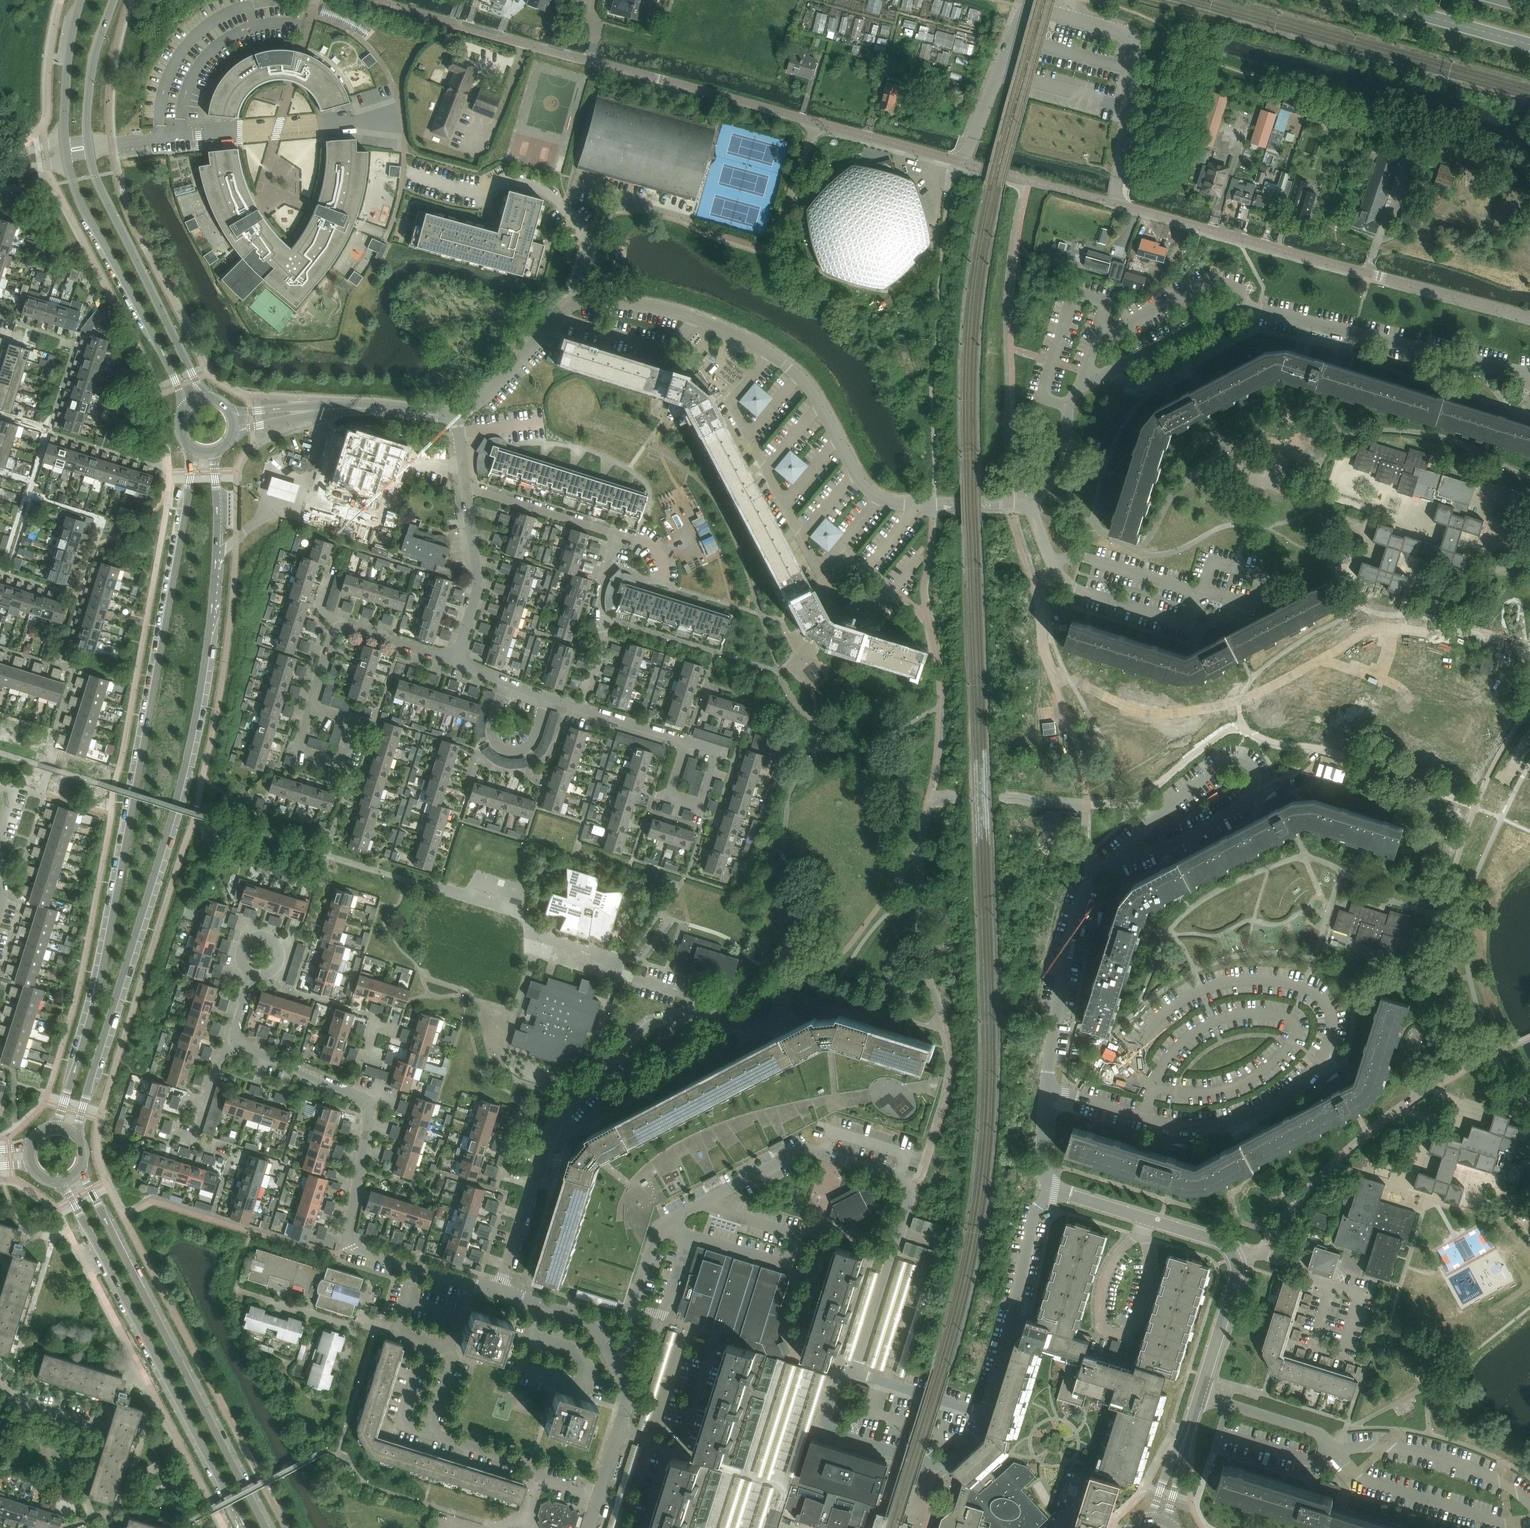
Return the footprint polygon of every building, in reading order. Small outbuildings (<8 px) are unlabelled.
[(527,4),(546,11),(550,0),(528,0),(528,1),(527,4)] [(633,0),(614,0),(611,12),(610,12),(610,13),(629,17),(633,0)] [(652,3),(639,0),(633,0),(629,17),(648,22),(652,3)] [(811,78),(817,60),(809,57),(811,52),(796,47),(789,71),(794,73),(811,78)] [(209,111),(208,115),(238,118),(239,114),(240,110),(241,106),(243,102),(245,99),(247,95),(250,92),(253,89),(256,87),(260,85),(264,83),(268,82),(272,80),(276,80),(280,80),(284,80),(288,81),(293,82),(297,83),(300,85),(304,87),(307,90),(311,93),(313,96),(316,99),(318,103),(320,107),(321,111),(350,103),(348,97),(346,92),(343,86),(340,81),(336,76),(332,72),(328,67),(323,64),(318,60),(312,57),(307,55),(302,53),(297,51),(291,50),(286,50),(281,50),(275,50),(270,50),(265,51),(259,53),(254,54),(249,56),(245,59),(240,62),(236,65),(232,68),(229,71),(226,74),(223,77),(221,80),(219,84),(217,86),(216,88),(215,90),(214,93),(213,95),(212,99),(210,103),(209,107),(209,111)] [(450,139),(465,101),(477,69),(452,59),(448,70),(455,72),(431,132),(450,139)] [(381,68),(378,62),(368,68),(374,79),(384,72),(381,68)] [(893,112),(900,86),(909,88),(911,79),(890,73),(888,80),(881,109),(893,112)] [(493,118),(498,104),(501,97),(480,89),(472,110),(493,118)] [(1213,147),(1228,98),(1213,93),(1198,142),(1213,147)] [(706,162),(716,127),(704,123),(598,94),(577,169),(695,201),(704,167),(702,167),(703,161),(706,162)] [(1286,97),(1282,109),(1303,116),(1307,104),(1286,97)] [(1266,148),(1277,115),(1261,110),(1251,143),(1266,148)] [(1342,117),(1323,111),(1319,123),(1338,129),(1342,117)] [(210,164),(199,166),(200,174),(202,181),(204,188),(206,196),(209,203),(213,211),(217,220),(221,228),(226,236),(231,244),(236,251),(242,258),(222,279),(226,284),(230,288),(234,292),(238,296),(243,300),(263,280),(296,307),(304,298),(312,289),(320,280),(327,271),(333,261),(340,251),(346,240),(351,230),(355,221),(358,213),(360,205),(363,196),(364,187),(366,178),(367,169),(368,161),(368,152),(356,152),(356,149),(356,146),(356,144),(356,141),(356,139),(326,141),(326,149),(326,158),(326,166),(324,174),(323,183),(321,191),(319,199),(316,206),(313,214),(309,221),(305,228),(301,235),(296,242),(291,248),(285,243),(280,238),(274,232),(269,226),(265,220),(261,213),(257,206),(253,200),(249,191),(246,183),(243,175),(241,166),(239,157),(238,148),(208,152),(209,154),(209,157),(209,159),(210,162),(210,164)] [(1377,222),(1402,149),(1376,140),(1368,162),(1376,165),(1358,216),(1354,215),(1350,226),(1376,233),(1379,223),(1377,222)] [(1207,165),(1210,152),(1197,149),(1194,161),(1207,165)] [(930,242),(916,185),(913,182),(896,178),(891,159),(891,161),(861,168),(856,167),(855,167),(855,165),(853,165),(853,166),(847,170),(843,174),(838,178),(834,182),(829,186),(825,191),(821,195),(817,200),(813,204),(809,209),(808,209),(807,211),(810,212),(810,213),(824,269),(827,272),(845,277),(846,279),(848,279),(849,278),(870,284),(870,286),(872,286),(873,285),(883,288),(887,287),(897,278),(920,271),(917,258),(929,246),(930,242)] [(1204,166),(1198,185),(1203,187),(1202,190),(1220,196),(1227,171),(1228,169),(1211,164),(1210,166),(1210,165),(1210,167),(1204,166)] [(1449,193),(1457,170),(1441,165),(1433,188),(1449,193)] [(390,166),(389,177),(400,178),(401,167),(390,166)] [(1256,182),(1262,184),(1265,174),(1259,172),(1256,182)] [(1271,212),(1275,197),(1281,199),(1290,175),(1289,175),(1283,173),(1277,190),(1264,187),(1263,192),(1257,190),(1252,206),(1271,212)] [(1242,203),(1247,187),(1239,184),(1240,180),(1233,178),(1227,198),(1234,200),(1242,203)] [(1288,203),(1295,205),(1292,215),(1308,220),(1316,194),(1306,191),(1309,183),(1296,179),(1288,203)] [(179,196),(195,191),(192,180),(176,185),(175,184),(172,185),(176,197),(179,196)] [(1242,203),(1250,205),(1256,185),(1248,183),(1247,187),(1242,203)] [(419,211),(409,245),(536,280),(545,245),(531,241),(542,201),(543,200),(508,190),(508,191),(507,195),(501,216),(499,227),(497,232),(490,230),(481,228),(480,228),(419,211)] [(1417,228),(1421,217),(1404,211),(1400,222),(1417,228)] [(195,217),(185,222),(190,232),(200,228),(195,217)] [(18,225),(0,219),(0,231),(14,236),(18,225)] [(1104,229),(1100,243),(1105,245),(1109,231),(1104,229)] [(14,236),(0,231),(0,243),(11,246),(14,236)] [(372,238),(367,248),(376,252),(377,253),(375,257),(381,260),(388,245),(382,243),(372,238)] [(1160,263),(1164,250),(1155,248),(1156,245),(1138,240),(1134,255),(1143,258),(1142,261),(1155,265),(1155,261),(1160,263)] [(11,246),(0,243),(0,253),(8,256),(11,246)] [(213,250),(203,256),(210,265),(219,259),(213,250)] [(1108,273),(1112,258),(1088,251),(1084,266),(1108,273)] [(8,256),(0,253),(0,265),(5,266),(8,256)] [(1055,260),(1054,264),(1069,268),(1070,264),(1055,260)] [(1114,261),(1110,277),(1121,280),(1126,264),(1114,261)] [(354,271),(348,280),(356,286),(357,286),(363,277),(362,276),(354,271)] [(1127,282),(1146,288),(1149,279),(1130,273),(1127,282)] [(29,290),(22,314),(28,316),(33,318),(39,299),(41,294),(30,291),(30,289),(29,290)] [(43,321),(49,302),(39,299),(33,318),(43,321)] [(54,324),(59,305),(49,302),(43,321),(54,324)] [(64,327),(70,309),(59,305),(54,324),(64,327)] [(75,330),(81,312),(70,309),(64,327),(75,330)] [(105,352),(109,341),(91,335),(87,346),(105,352)] [(706,393),(703,382),(696,377),(685,376),(685,375),(684,375),(684,377),(564,340),(557,365),(652,395),(676,402),(677,402),(682,406),(733,505),(756,492),(734,450),(733,450),(719,423),(720,422),(705,394),(707,394),(706,393)] [(11,413),(31,350),(4,342),(0,341),(0,410),(11,413)] [(1338,369),(1324,364),(1325,361),(1328,363),(1331,354),(1333,353),(1332,350),(1327,348),(1326,351),(1322,349),(1320,346),(1316,345),(1313,347),(1311,353),(1315,354),(1314,357),(1316,358),(1315,361),(1288,353),(1267,355),(1206,387),(1217,408),(1278,375),(1281,375),(1331,391),(1338,369)] [(102,362),(105,352),(87,346),(84,357),(102,362)] [(99,373),(102,362),(84,357),(81,367),(99,373)] [(96,383),(99,373),(81,367),(77,377),(96,383)] [(1506,421),(1346,371),(1338,369),(1331,391),(1529,453),(1529,428),(1506,421)] [(93,393),(96,383),(77,377),(74,387),(93,393)] [(1170,432),(1217,408),(1206,387),(1193,394),(1191,391),(1195,389),(1191,381),(1191,379),(1188,378),(1184,380),(1185,383),(1181,385),(1178,384),(1174,386),(1173,389),(1176,395),(1179,393),(1181,396),(1183,395),(1184,395),(1185,398),(1160,411),(1146,427),(1113,533),(1135,540),(1168,434),(1170,432)] [(763,391),(755,384),(751,388),(760,395),(763,391)] [(90,403),(93,393),(74,387),(71,398),(90,403)] [(760,395),(751,388),(747,393),(756,400),(760,395)] [(772,398),(763,391),(760,395),(768,402),(772,398)] [(756,400),(747,393),(743,397),(752,405),(756,400)] [(768,402),(760,395),(756,400),(764,407),(768,402)] [(752,405),(743,397),(740,402),(748,409),(752,405)] [(87,414),(90,403),(71,398),(68,408),(87,414)] [(764,407),(756,400),(752,405),(760,412),(764,407)] [(760,412),(752,405),(748,409),(757,416),(760,412)] [(83,424),(87,414),(68,408),(65,418),(83,424)] [(61,429),(80,435),(83,424),(65,418),(63,423),(60,423),(55,422),(54,426),(61,429)] [(5,468),(6,467),(11,469),(14,460),(9,458),(19,426),(0,420),(0,467),(5,468)] [(350,434),(335,481),(375,493),(379,481),(389,484),(390,479),(395,480),(405,448),(371,438),(359,434),(358,437),(350,434)] [(491,437),(487,440),(485,437),(476,451),(479,452),(494,457),(493,462),(491,467),(490,471),(640,518),(647,496),(645,496),(646,493),(644,491),(641,490),(639,489),(636,487),(633,486),(632,489),(600,479),(506,450),(506,445),(504,441),(500,438),(496,437),(491,437)] [(1466,516),(1476,485),(1425,470),(1430,455),(1431,456),(1431,455),(1411,449),(1412,448),(1411,448),(1409,453),(1372,442),(1369,450),(1359,447),(1359,448),(1360,448),(1354,468),(1368,472),(1368,473),(1369,473),(1369,470),(1378,473),(1376,480),(1390,484),(1390,485),(1391,482),(1400,484),(1398,491),(1412,496),(1411,497),(1412,497),(1413,495),(1439,504),(1434,521),(1433,520),(1433,521),(1447,526),(1450,527),(1446,537),(1444,537),(1441,547),(1405,536),(1405,535),(1404,538),(1392,534),(1394,528),(1379,523),(1378,524),(1379,524),(1374,541),(1373,541),(1373,542),(1387,546),(1380,567),(1362,562),(1358,577),(1359,576),(1376,582),(1376,583),(1377,580),(1390,584),(1387,591),(1402,596),(1403,595),(1402,595),(1407,577),(1408,577),(1404,576),(1405,574),(1402,573),(1402,575),(1394,572),(1401,550),(1436,562),(1437,563),(1438,560),(1450,564),(1448,570),(1463,575),(1464,574),(1463,574),(1468,557),(1469,557),(1469,556),(1465,555),(1466,554),(1463,553),(1463,554),(1455,552),(1462,530),(1479,536),(1484,521),(1484,520),(1483,521),(1466,516)] [(53,466),(59,447),(49,443),(43,462),(53,466)] [(64,469),(70,450),(59,447),(53,466),(64,469)] [(74,472),(80,453),(70,450),(64,469),(74,472)] [(795,463),(799,458),(790,451),(786,456),(795,463)] [(477,460),(493,462),(494,457),(479,452),(477,460)] [(85,475),(91,456),(80,453),(74,472),(85,475)] [(95,478),(100,460),(91,456),(85,475),(95,478)] [(795,463),(786,456),(783,460),(791,468),(795,463)] [(807,465),(802,461),(799,458),(795,463),(803,470),(807,465)] [(105,482),(111,463),(100,460),(95,478),(105,482)] [(477,468),(491,467),(493,462),(477,460),(477,468)] [(791,468),(783,460),(779,465),(787,472),(791,468)] [(115,485),(121,466),(111,463),(105,482),(115,485)] [(803,470),(795,463),(791,468),(800,475),(803,470)] [(783,477),(787,472),(779,465),(775,470),(783,477)] [(126,488),(131,469),(121,466),(115,485),(126,488)] [(490,472),(490,471),(491,467),(477,468),(478,476),(479,476),(478,475),(490,472)] [(800,475),(791,468),(787,472),(796,479),(800,475)] [(136,491),(142,472),(131,469),(126,488),(136,491)] [(147,495),(153,476),(142,472),(136,491),(147,495)] [(796,479),(787,472),(783,477),(792,484),(796,479)] [(792,561),(756,492),(733,505),(798,629),(801,627),(802,627),(820,642),(821,643),(820,646),(820,647),(821,644),(910,672),(909,674),(910,675),(918,650),(831,623),(834,614),(827,608),(819,613),(807,588),(806,588),(792,561)] [(532,528),(535,518),(518,512),(515,523),(532,528)] [(82,533),(85,522),(67,516),(63,527),(82,533)] [(834,526),(831,524),(826,519),(822,523),(830,531),(834,526)] [(449,541),(448,539),(446,537),(444,536),(443,535),(441,535),(439,535),(437,535),(436,535),(418,530),(419,526),(410,523),(408,530),(406,534),(401,551),(423,558),(420,567),(453,577),(455,573),(454,569),(444,566),(449,548),(449,546),(449,544),(449,542),(449,541)] [(533,540),(536,530),(534,530),(534,529),(532,528),(515,523),(511,533),(528,538),(533,540)] [(830,531),(822,523),(818,528),(826,535),(830,531)] [(843,533),(837,528),(834,526),(830,531),(839,538),(843,533)] [(79,543),(82,533),(63,527),(60,537),(79,543)] [(826,535),(818,528),(814,533),(823,540),(826,535)] [(585,545),(589,534),(571,529),(568,540),(585,545)] [(839,538),(830,531),(826,535),(835,542),(839,538)] [(525,548),(528,538),(511,533),(508,543),(525,548)] [(823,540),(814,533),(810,537),(819,544),(823,540)] [(835,542),(826,535),(823,540),(831,547),(835,542)] [(76,554),(79,543),(60,537),(57,548),(76,554)] [(329,554),(333,544),(316,539),(312,549),(329,554)] [(582,555),(585,545),(568,540),(565,550),(582,555)] [(831,547),(823,540),(819,544),(827,551),(831,547)] [(522,559),(525,548),(508,543),(505,553),(522,559)] [(72,564),(76,554),(57,548),(54,558),(72,564)] [(326,565),(329,554),(312,549),(309,559),(319,562),(319,563),(326,565)] [(565,550),(562,549),(559,559),(562,560),(579,565),(582,555),(565,550)] [(316,572),(319,563),(319,562),(309,559),(302,556),(299,567),(316,572)] [(69,574),(72,564),(54,558),(50,568),(69,574)] [(382,565),(384,560),(377,558),(375,568),(381,570),(383,565),(382,565)] [(576,575),(579,565),(562,560),(558,570),(573,575),(573,574),(576,575)] [(533,577),(536,567),(519,561),(516,571),(533,577)] [(500,571),(508,574),(511,565),(503,562),(500,571)] [(117,580),(121,569),(102,563),(98,574),(117,580)] [(313,582),(316,572),(299,567),(296,577),(313,582)] [(66,585),(69,574),(50,568),(47,579),(66,585)] [(634,578),(632,576),(631,574),(628,573),(626,573),(624,573),(622,573),(620,568),(609,579),(611,580),(609,583),(624,587),(622,594),(621,598),(619,604),(618,608),(723,641),(731,616),(645,589),(636,587),(636,584),(636,582),(635,580),(634,578)] [(530,587),(533,577),(516,571),(513,582),(530,587)] [(114,590),(117,580),(98,574),(95,584),(114,590)] [(351,595),(356,578),(346,574),(341,591),(351,595)] [(590,580),(576,575),(573,574),(573,575),(570,585),(587,590),(590,580)] [(325,608),(334,611),(344,578),(335,575),(325,608)] [(449,592),(452,581),(435,576),(432,586),(449,592)] [(309,592),(313,582),(296,577),(292,587),(309,592)] [(361,598),(367,581),(356,578),(351,595),(361,598)] [(371,601),(377,584),(367,581),(361,598),(371,601)] [(494,591),(502,594),(505,585),(496,582),(494,591)] [(527,597),(530,587),(513,582),(510,592),(527,597)] [(622,594),(624,587),(609,583),(606,589),(622,594)] [(111,600),(114,590),(95,584),(92,594),(111,600)] [(381,604),(387,587),(377,584),(371,601),(381,604)] [(16,588),(5,585),(0,603),(0,604),(10,607),(16,588)] [(584,600),(587,590),(570,585),(566,595),(584,600)] [(446,602),(449,592),(432,586),(429,596),(446,602)] [(1187,659),(1078,625),(1073,623),(1066,645),(1156,674),(1180,681),(1200,678),(1210,674),(1239,659),(1339,606),(1328,586),(1228,638),(1227,635),(1230,633),(1226,626),(1226,624),(1223,623),(1209,630),(1208,634),(1211,639),(1210,642),(1212,647),(1189,659),(1187,659)] [(307,602),(309,592),(292,587),(289,598),(292,598),(306,603),(307,602)] [(392,607),(397,590),(387,587),(381,604),(392,607)] [(20,610),(26,592),(16,588),(10,607),(20,610)] [(453,598),(461,600),(464,591),(456,589),(453,598)] [(621,598),(622,594),(606,589),(605,596),(621,598)] [(402,610),(407,593),(397,590),(392,607),(402,610)] [(31,614),(37,595),(26,592),(20,610),(31,614)] [(524,607),(527,597),(510,592),(507,602),(524,607)] [(107,611),(111,600),(92,594),(89,605),(107,611)] [(41,617),(47,598),(37,595),(31,614),(41,617)] [(580,610),(584,600),(566,595),(563,605),(580,610)] [(442,612),(446,602),(429,596),(425,607),(442,612)] [(619,604),(621,598),(605,596),(604,605),(619,604)] [(51,620),(57,601),(47,598),(41,617),(51,620)] [(306,613),(309,603),(307,602),(306,603),(292,598),(289,608),(306,613)] [(344,600),(341,609),(350,612),(353,603),(344,600)] [(62,623),(68,605),(57,601),(51,620),(62,623)] [(488,611),(496,614),(499,605),(491,602),(488,611)] [(521,618),(524,607),(507,602),(503,612),(521,618)] [(618,608),(619,604),(604,605),(606,613),(607,613),(606,611),(617,609),(618,608)] [(104,621),(107,611),(89,605),(85,615),(104,621)] [(577,620),(580,610),(563,605),(560,615),(577,620)] [(364,607),(362,616),(371,618),(373,610),(364,607)] [(439,622),(442,612),(425,607),(422,617),(439,622)] [(302,623),(306,613),(289,608),(285,618),(302,623)] [(518,628),(521,618),(503,612),(500,622),(515,627),(518,628)] [(385,613),(382,622),(391,625),(394,616),(385,613)] [(101,631),(104,621),(85,615),(82,625),(101,631)] [(574,630),(577,620),(560,615),(557,625),(574,630)] [(436,632),(439,622),(422,617),(419,627),(436,632)] [(299,634),(302,623),(285,618),(282,628),(299,634)] [(305,629),(314,631),(317,622),(308,620),(305,629)] [(512,637),(515,627),(500,622),(498,621),(495,632),(512,637)] [(479,631),(487,634),(490,625),(482,622),(479,631)] [(98,641),(101,631),(82,625),(79,636),(98,641)] [(571,641),(574,630),(557,625),(554,636),(571,641)] [(433,643),(436,632),(419,627),(416,637),(433,643)] [(296,643),(299,634),(282,628),(279,638),(296,643)] [(440,638),(449,640),(452,631),(443,629),(440,638)] [(509,647),(512,637),(495,632),(492,642),(509,647)] [(94,652),(98,641),(79,636),(75,646),(94,652)] [(293,654),(296,643),(279,638),(276,649),(293,654)] [(299,649),(308,652),(311,643),(302,640),(299,649)] [(473,651),(482,654),(485,645),(476,642),(473,651)] [(506,657),(509,647),(492,642),(489,652),(506,657)] [(572,659),(575,649),(575,648),(554,642),(551,653),(572,659)] [(642,658),(645,648),(628,643),(625,653),(642,658)] [(609,652),(618,655),(621,646),(612,644),(609,652)] [(378,661),(381,651),(364,645),(361,656),(378,661)] [(502,668),(506,657),(489,652),(485,662),(502,668)] [(293,669),(296,658),(280,653),(276,664),(293,669)] [(568,669),(572,659),(551,653),(548,663),(568,669)] [(638,669),(642,658),(625,653),(621,664),(638,669)] [(340,665),(342,656),(336,654),(333,663),(340,665)] [(11,688),(20,657),(16,656),(12,667),(7,665),(1,685),(11,688)] [(375,671),(378,661),(361,656),(358,666),(375,671)] [(20,691),(26,671),(21,670),(25,658),(20,657),(11,688),(20,691)] [(576,666),(585,669),(588,660),(579,657),(576,666)] [(1494,675),(1498,662),(1484,657),(1480,671),(1494,675)] [(699,676),(702,666),(684,661),(681,671),(699,676)] [(30,694),(39,663),(35,662),(31,673),(26,671),(20,691),(30,694)] [(39,697),(45,677),(40,676),(44,664),(39,663),(30,694),(39,697)] [(565,680),(568,669),(548,663),(544,673),(548,674),(565,680)] [(290,679),(293,669),(276,664),(273,674),(290,679)] [(635,679),(638,669),(621,664),(618,674),(635,679)] [(295,674),(303,677),(306,668),(298,665),(295,674)] [(331,674),(339,677),(342,668),(334,665),(331,674)] [(603,674),(611,676),(614,667),(605,665),(603,674)] [(372,681),(374,674),(375,671),(358,666),(355,676),(372,681)] [(49,700),(58,669),(54,668),(50,679),(45,677),(39,697),(49,700)] [(59,703),(65,683),(59,682),(63,670),(58,669),(49,700),(59,703)] [(696,686),(699,676),(681,671),(680,674),(678,681),(696,686)] [(430,673),(427,682),(436,685),(439,676),(430,673)] [(287,689),(290,679),(273,674),(270,684),(287,689)] [(333,685),(336,677),(336,676),(329,674),(327,683),(333,685)] [(562,690),(565,680),(548,674),(545,684),(562,690)] [(632,689),(635,679),(618,674),(615,684),(632,689)] [(106,690),(109,681),(90,675),(89,680),(77,676),(76,681),(106,690)] [(368,691),(372,681),(355,676),(351,686),(368,691)] [(570,686),(579,689),(581,680),(573,677),(570,686)] [(451,679),(448,688),(457,691),(460,682),(451,679)] [(405,700),(410,683),(399,680),(394,697),(405,700)] [(103,700),(106,690),(76,681),(74,686),(86,689),(84,694),(103,700)] [(692,697),(696,686),(678,681),(675,691),(692,697)] [(333,685),(327,683),(321,702),(368,717),(371,708),(332,697),(336,686),(333,685)] [(414,703),(420,686),(410,683),(405,700),(414,703)] [(284,699),(287,689),(270,684),(267,694),(284,699)] [(597,693),(606,696),(609,687),(600,684),(597,693)] [(629,699),(632,689),(615,684),(612,694),(629,699)] [(471,685),(468,693),(477,696),(480,688),(471,685)] [(289,695),(297,697),(300,688),(292,686),(289,695)] [(365,702),(368,691),(351,686),(348,697),(365,702)] [(425,706),(430,689),(420,686),(414,703),(425,706)] [(435,709),(440,693),(430,689),(425,706),(435,709)] [(477,738),(486,736),(485,730),(486,722),(495,692),(486,689),(481,705),(476,722),(475,731),(477,738)] [(689,707),(692,697),(675,691),(672,701),(689,707)] [(445,713),(450,696),(440,693),(435,709),(445,713)] [(100,710),(103,700),(84,694),(83,699),(71,696),(70,700),(100,710)] [(281,709),(284,699),(267,694),(264,704),(281,709)] [(630,710),(633,701),(629,700),(629,699),(612,694),(608,704),(626,710),(626,709),(630,710)] [(715,715),(720,698),(710,695),(704,712),(715,715)] [(455,716),(460,699),(450,696),(445,713),(455,716)] [(725,718),(730,701),(720,698),(715,715),(725,718)] [(465,719),(470,702),(460,699),(455,716),(465,719)] [(97,719),(100,710),(70,700),(68,705),(80,708),(78,713),(97,719)] [(686,717),(689,707),(672,701),(669,711),(686,717)] [(735,722),(741,705),(730,701),(725,718),(735,722)] [(476,722),(481,705),(470,702),(465,719),(476,722)] [(278,719),(281,709),(264,704),(260,714),(262,715),(262,714),(279,720),(279,719),(278,719)] [(746,725),(751,708),(741,705),(735,722),(746,725)] [(283,714),(291,717),(294,708),(286,706),(283,714)] [(538,746),(534,751),(539,757),(545,752),(550,745),(555,728),(561,712),(551,709),(542,739),(538,746)] [(683,727),(686,717),(669,711),(665,722),(683,727)] [(94,729),(97,719),(78,713),(77,718),(65,715),(64,719),(94,729)] [(276,730),(279,720),(262,714),(262,715),(259,724),(276,730)] [(91,738),(94,729),(64,719),(62,724),(74,727),(72,732),(91,738)] [(399,738),(402,727),(385,722),(382,733),(399,738)] [(272,740),(276,730),(259,724),(255,735),(272,740)] [(330,743),(339,746),(344,727),(336,724),(330,743)] [(584,743),(587,732),(570,727),(567,737),(584,743)] [(693,737),(732,748),(734,739),(695,728),(693,737)] [(618,731),(615,741),(619,742),(635,747),(652,752),(662,756),(665,746),(618,731)] [(88,748),(91,738),(72,732),(71,737),(59,734),(58,738),(88,748)] [(396,748),(399,738),(382,733),(379,743),(396,748)] [(765,751),(769,738),(755,734),(751,747),(765,751)] [(269,750),(272,740),(255,735),(252,744),(269,750)] [(310,737),(307,745),(326,751),(329,743),(310,737)] [(580,753),(584,743),(567,737),(563,747),(580,753)] [(85,758),(88,748),(58,738),(56,743),(68,746),(66,752),(85,758)] [(456,756),(459,745),(442,740),(439,751),(456,756)] [(392,758),(396,748),(379,743),(375,753),(392,758)] [(266,760),(269,750),(252,744),(249,755),(266,760)] [(490,745),(482,751),(486,756),(495,763),(509,768),(522,768),(529,765),(525,756),(521,758),(510,759),(500,755),(493,750),(490,745)] [(577,763),(580,753),(563,747),(560,757),(577,763)] [(649,763),(652,752),(635,747),(632,758),(649,763)] [(760,766),(764,755),(747,750),(743,761),(760,766)] [(453,766),(456,756),(439,751),(436,761),(453,766)] [(389,768),(392,758),(375,753),(372,763),(389,768)] [(263,771),(266,760),(249,755),(246,765),(263,771)] [(287,755),(284,764),(293,767),(296,758),(287,755)] [(574,773),(577,763),(560,757),(557,767),(557,768),(572,772),(572,773),(574,773)] [(689,757),(681,781),(691,784),(699,760),(689,757)] [(646,773),(649,763),(632,758),(629,768),(646,773)] [(306,761),(304,769),(313,772),(315,764),(306,761)] [(449,776),(453,766),(436,761),(432,771),(449,776)] [(760,766),(743,761),(740,771),(757,776),(760,766)] [(386,779),(389,768),(372,763),(369,773),(386,779)] [(569,782),(572,773),(572,772),(557,768),(557,767),(555,766),(552,777),(569,782)] [(328,767),(325,775),(334,778),(337,769),(328,767)] [(643,783),(646,773),(629,768),(626,778),(643,783)] [(696,769),(688,793),(698,797),(706,772),(696,769)] [(446,786),(449,776),(432,771),(429,781),(446,786)] [(754,786),(757,776),(740,771),(737,781),(754,786)] [(383,789),(386,779),(369,773),(366,783),(383,789)] [(279,795),(284,778),(274,775),(269,792),(279,795)] [(566,792),(569,782),(552,777),(549,787),(566,792)] [(289,798),(295,781),(284,778),(279,795),(289,798)] [(639,794),(643,783),(626,778),(623,787),(623,788),(637,792),(637,793),(639,794)] [(713,789),(721,792),(724,783),(716,780),(713,789)] [(299,801),(304,784),(295,781),(289,798),(299,801)] [(443,796),(446,786),(429,781),(426,791),(443,796)] [(751,797),(754,786),(737,781),(734,791),(751,797)] [(383,789),(366,783),(363,793),(380,799),(383,789)] [(479,803),(485,786),(474,783),(469,800),(479,803)] [(309,805),(315,788),(304,784),(299,801),(309,805)] [(489,806),(495,789),(485,786),(479,803),(489,806)] [(562,802),(566,792),(549,787),(545,797),(562,802)] [(634,802),(637,793),(637,792),(623,788),(623,787),(620,787),(617,797),(634,802)] [(320,808),(325,791),(315,788),(309,805),(320,808)] [(1292,833),(1291,832),(1304,825),(1307,824),(1396,852),(1402,830),(1375,821),(1314,802),(1293,804),(1286,808),(1286,802),(1290,798),(1291,797),(1291,796),(1291,794),(1291,793),(1291,792),(1290,791),(1289,790),(1288,789),(1287,789),(1286,789),(1284,788),(1282,788),(1280,789),(1278,789),(1276,790),(1278,794),(1265,801),(1265,800),(1264,802),(1264,803),(1263,804),(1263,806),(1263,807),(1263,809),(1264,810),(1265,811),(1266,812),(1268,811),(1270,811),(1272,815),(1176,866),(1187,886),(1283,836),(1284,837),(1292,833)] [(499,809),(505,792),(495,789),(489,806),(499,809)] [(330,811),(335,794),(325,791),(320,808),(330,811)] [(440,806),(443,796),(426,791),(423,801),(432,804),(433,804),(440,806)] [(748,807),(751,797),(734,791),(731,802),(748,807)] [(510,812),(515,795),(505,792),(499,809),(510,812)] [(377,808),(380,799),(363,793),(360,804),(362,805),(363,804),(377,809),(377,808)] [(520,815),(525,798),(515,795),(510,812),(520,815)] [(559,813),(562,802),(545,797),(542,808),(559,813)] [(631,813),(634,802),(617,797),(614,807),(631,813)] [(530,819),(536,802),(525,798),(520,815),(530,819)] [(707,809),(715,812),(718,803),(710,800),(707,809)] [(744,817),(748,807),(731,802),(729,806),(728,811),(742,816),(744,817)] [(671,814),(674,806),(665,803),(662,812),(671,814)] [(376,820),(380,809),(377,808),(377,809),(363,804),(362,805),(359,814),(376,820)] [(447,819),(450,809),(440,806),(433,804),(432,804),(429,814),(447,819)] [(75,822),(78,812),(59,806),(57,812),(46,808),(44,813),(75,822)] [(739,826),(742,816),(728,811),(729,806),(728,811),(726,810),(722,821),(739,826)] [(628,823),(631,813),(614,807),(611,817),(628,823)] [(690,821),(693,812),(684,810),(681,818),(690,821)] [(72,832),(75,822),(44,813),(43,817),(55,821),(53,826),(72,832)] [(376,820),(359,814),(356,824),(373,830),(376,820)] [(443,829),(447,819),(429,814),(426,824),(443,829)] [(624,833),(625,832),(628,823),(611,817),(607,828),(610,829),(610,828),(624,833)] [(658,839),(663,822),(652,819),(647,836),(658,839)] [(736,836),(739,826),(722,821),(719,830),(736,836)] [(668,842),(673,825),(663,822),(658,839),(668,842)] [(370,840),(373,830),(356,824),(353,834),(370,840)] [(440,840),(443,829),(426,824),(423,834),(440,840)] [(678,846),(683,829),(673,825),(668,842),(678,846)] [(69,841),(72,832),(53,826),(51,831),(40,827),(39,832),(69,841)] [(624,844),(627,833),(625,832),(624,833),(610,828),(610,829),(607,838),(624,844)] [(688,849),(694,832),(683,829),(678,846),(688,849)] [(733,845),(736,836),(719,830),(716,840),(733,845)] [(66,851),(69,841),(39,832),(37,836),(49,840),(47,845),(66,851)] [(366,850),(370,840),(353,834),(349,845),(366,850)] [(437,849),(440,840),(423,834),(420,844),(437,849)] [(620,854),(624,844),(607,838),(603,849),(620,854)] [(729,857),(733,845),(716,840),(713,850),(713,851),(727,855),(727,856),(729,857)] [(434,860),(437,849),(420,844),(417,854),(434,860)] [(63,860),(66,851),(47,845),(45,850),(34,846),(33,851),(63,860)] [(724,865),(727,856),(727,855),(713,851),(713,850),(711,849),(707,860),(724,865)] [(60,870),(63,860),(33,851),(31,855),(43,859),(41,864),(60,870)] [(431,870),(434,860),(417,854),(414,865),(431,870)] [(721,876),(724,865),(707,860),(704,871),(721,876)] [(57,879),(60,870),(41,864),(39,869),(28,865),(27,870),(57,879)] [(1148,907),(1187,886),(1176,866),(1137,886),(1123,902),(1119,915),(1115,911),(1115,905),(1114,904),(1114,903),(1113,902),(1112,901),(1111,901),(1109,901),(1107,901),(1105,902),(1104,903),(1102,906),(1101,907),(1101,908),(1100,909),(1100,910),(1104,911),(1099,925),(1100,926),(1100,928),(1101,929),(1101,930),(1102,931),(1103,932),(1105,933),(1106,933),(1108,932),(1109,931),(1110,928),(1115,930),(1085,1024),(1107,1031),(1140,927),(1145,909),(1148,907)] [(564,915),(566,916),(559,930),(591,940),(592,929),(594,929),(596,930),(595,938),(607,946),(624,892),(603,892),(596,890),(599,878),(567,868),(567,898),(551,893),(544,915),(562,915),(564,915)] [(54,889),(57,879),(27,870),(25,874),(37,878),(35,883),(54,889)] [(51,898),(54,889),(35,883),(34,888),(22,884),(21,889),(51,898)] [(253,905),(258,887),(246,883),(240,902),(241,903),(241,902),(253,905)] [(265,910),(271,891),(258,887),(253,905),(265,909),(264,910),(265,910)] [(350,907),(354,894),(335,888),(334,890),(335,890),(331,902),(350,907)] [(48,908),(51,898),(21,889),(19,893),(31,897),(29,902),(39,905),(48,908)] [(278,913),(284,895),(271,891),(265,910),(266,910),(266,909),(278,913)] [(290,918),(296,899),(284,895),(278,913),(289,917),(289,918),(290,918)] [(223,918),(226,906),(227,907),(228,905),(209,899),(205,912),(223,918)] [(303,921),(309,903),(296,899),(290,918),(291,918),(291,917),(303,921)] [(346,920),(350,907),(331,902),(328,913),(327,913),(327,914),(346,920)] [(1406,931),(1410,916),(1390,910),(1387,920),(1379,917),(1380,912),(1351,903),(1350,904),(1351,904),(1352,904),(1356,905),(1353,914),(1339,909),(1334,929),(1348,934),(1349,931),(1358,934),(1355,941),(1370,946),(1371,943),(1380,946),(1377,953),(1392,958),(1398,938),(1394,936),(1396,928),(1406,931)] [(55,921),(58,911),(48,908),(39,905),(37,910),(26,907),(24,911),(55,921)] [(52,930),(55,921),(24,911),(23,916),(34,919),(33,924),(52,930)] [(219,930),(223,918),(205,912),(201,925),(220,931),(220,930),(219,930)] [(230,913),(227,925),(235,927),(238,916),(230,913)] [(342,932),(346,920),(327,914),(326,915),(327,915),(324,927),(342,932)] [(49,940),(52,930),(33,924),(31,929),(20,926),(18,930),(49,940)] [(215,943),(219,931),(220,931),(201,925),(197,937),(215,943)] [(338,944),(342,932),(324,927),(320,938),(319,938),(319,939),(327,942),(327,941),(338,944)] [(46,949),(49,940),(18,930),(17,935),(28,938),(27,943),(46,949)] [(738,959),(720,953),(722,945),(704,940),(684,934),(680,949),(673,970),(696,978),(698,972),(731,983),(738,959)] [(211,954),(215,943),(197,937),(193,950),(212,955),(211,954)] [(223,939),(219,950),(227,953),(231,942),(223,939)] [(341,959),(345,946),(338,944),(327,941),(327,942),(323,954),(341,959)] [(43,959),(46,949),(27,943),(25,948),(14,945),(12,949),(43,959)] [(297,943),(285,983),(293,986),(306,946),(297,943)] [(40,968),(43,959),(12,949),(11,954),(22,957),(21,962),(40,968)] [(207,967),(211,956),(212,956),(212,955),(193,950),(189,962),(207,967)] [(337,972),(341,959),(323,954),(320,965),(318,965),(318,966),(337,972)] [(37,978),(40,968),(21,962),(19,967),(8,964),(6,968),(37,978)] [(203,979),(207,967),(189,962),(185,975),(204,981),(204,979),(203,979)] [(215,964),(212,975),(220,977),(223,966),(215,964)] [(334,984),(337,972),(318,966),(319,967),(315,978),(334,984)] [(34,987),(37,978),(6,968),(5,973),(16,976),(15,982),(24,985),(24,984),(34,987)] [(367,997),(372,979),(359,975),(354,994),(355,994),(355,993),(367,997)] [(330,997),(334,984),(315,978),(312,990),(311,990),(310,991),(330,997)] [(516,1029),(511,1045),(515,1047),(515,1046),(530,1050),(529,1054),(529,1055),(530,1054),(575,1068),(575,1069),(585,1037),(586,1035),(584,1035),(585,1031),(587,1031),(590,1033),(590,1032),(590,1031),(599,1002),(600,1002),(600,1001),(591,999),(596,984),(597,984),(597,983),(582,979),(579,988),(549,979),(549,978),(546,986),(531,981),(532,980),(531,980),(526,996),(531,997),(526,1012),(523,1023),(522,1022),(522,1023),(521,1027),(519,1031),(516,1029)] [(379,1002),(385,983),(372,979),(367,997),(378,1001),(378,1002),(379,1002)] [(213,1001),(217,989),(218,989),(218,988),(199,982),(195,995),(213,1001)] [(392,1005),(397,987),(385,983),(379,1002),(380,1002),(380,1001),(392,1005)] [(44,990),(34,987),(24,984),(24,985),(23,989),(11,986),(10,990),(41,1000),(44,990)] [(404,1010),(408,997),(410,991),(397,987),(392,1005),(403,1008),(403,1009),(404,1010)] [(38,1009),(41,1000),(10,990),(9,995),(20,999),(18,1003),(38,1009)] [(269,1014),(275,995),(263,992),(263,991),(262,990),(256,1010),(269,1014)] [(618,1005),(622,992),(617,990),(612,1003),(618,1005)] [(210,1013),(213,1001),(195,995),(191,1008),(211,1014),(211,1013),(210,1013)] [(281,1018),(287,998),(286,999),(275,995),(269,1014),(281,1018)] [(222,997),(218,1008),(226,1011),(229,999),(222,997)] [(1256,1164),(1354,1112),(1366,1106),(1379,1090),(1395,1041),(1400,1024),(1406,1004),(1384,997),(1357,1083),(1356,1085),(1348,1089),(1348,1083),(1352,1079),(1352,1078),(1353,1076),(1353,1075),(1353,1074),(1352,1073),(1352,1072),(1351,1071),(1350,1071),(1350,1070),(1349,1070),(1346,1070),(1344,1070),(1342,1070),(1340,1070),(1338,1071),(1340,1075),(1327,1082),(1326,1083),(1326,1084),(1325,1085),(1325,1086),(1325,1088),(1325,1089),(1325,1091),(1326,1092),(1328,1093),(1329,1093),(1332,1092),(1334,1096),(1268,1131),(1267,1128),(1259,1132),(1260,1135),(1245,1143),(1256,1164)] [(294,1021),(299,1003),(288,1000),(288,999),(287,998),(281,1018),(294,1021)] [(35,1019),(38,1009),(18,1003),(17,1009),(5,1005),(4,1010),(35,1019)] [(307,1025),(313,1006),(311,1006),(311,1007),(299,1003),(294,1021),(307,1025)] [(370,1011),(381,1015),(384,1007),(372,1003),(370,1011)] [(704,1107),(785,1065),(827,1043),(834,1043),(924,1071),(924,1070),(929,1055),(932,1046),(902,1036),(901,1037),(872,1027),(852,1021),(853,1017),(843,1015),(844,1013),(831,1009),(823,1010),(820,1011),(820,1006),(819,1006),(821,1021),(816,1021),(816,1020),(788,1035),(787,1034),(759,1049),(760,1050),(732,1064),(732,1063),(692,1085),(704,1107)] [(206,1026),(209,1014),(210,1014),(211,1014),(191,1008),(187,1020),(206,1026)] [(350,1027),(354,1015),(355,1016),(355,1014),(336,1008),(332,1021),(350,1027)] [(32,1029),(35,1019),(4,1010),(3,1014),(14,1018),(12,1023),(32,1029)] [(435,1031),(439,1018),(420,1012),(420,1014),(421,1014),(417,1026),(435,1031)] [(202,1037),(206,1026),(187,1020),(184,1032),(203,1038),(202,1037)] [(346,1039),(350,1027),(332,1021),(328,1034),(347,1039),(348,1039),(346,1039)] [(213,1022),(210,1033),(218,1036),(221,1024),(213,1022)] [(32,1029),(12,1023),(11,1028),(0,1024),(0,1029),(29,1038),(32,1029)] [(359,1023),(355,1034),(363,1037),(366,1026),(359,1023)] [(262,1037),(265,1026),(260,1024),(256,1036),(262,1037)] [(267,1039),(271,1028),(265,1026),(262,1037),(267,1039)] [(431,1044),(435,1031),(417,1026),(413,1037),(412,1037),(412,1038),(431,1044)] [(403,1028),(399,1040),(407,1042),(410,1031),(403,1028)] [(29,1038),(0,1029),(0,1034),(8,1037),(7,1042),(26,1048),(29,1038)] [(197,1050),(200,1038),(203,1039),(203,1038),(184,1032),(183,1031),(179,1044),(197,1050)] [(286,1045),(290,1034),(285,1032),(281,1044),(286,1045)] [(292,1047),(295,1035),(290,1034),(286,1045),(292,1047)] [(342,1052),(346,1040),(347,1040),(347,1039),(328,1034),(324,1046),(342,1052)] [(427,1056),(431,1044),(412,1038),(413,1039),(409,1050),(427,1056)] [(26,1048),(7,1042),(5,1047),(0,1045),(0,1050),(23,1057),(26,1048)] [(943,1076),(924,1070),(924,1071),(834,1043),(827,1043),(785,1065),(704,1107),(606,1159),(601,1165),(564,1285),(578,1289),(619,1302),(625,1304),(656,1206),(711,1177),(837,1111),(924,1138),(943,1076)] [(193,1062),(197,1050),(179,1044),(175,1057),(194,1063),(194,1062),(193,1062)] [(205,1046),(201,1058),(209,1060),(212,1049),(205,1046)] [(339,1063),(342,1052),(324,1046),(320,1059),(339,1065),(340,1064),(339,1063)] [(351,1048),(347,1060),(355,1062),(358,1051),(351,1048)] [(23,1057),(0,1050),(0,1055),(2,1056),(0,1061),(20,1067),(23,1057)] [(423,1069),(427,1056),(409,1050),(406,1062),(405,1063),(416,1066),(416,1067),(423,1069)] [(388,1051),(385,1062),(393,1064),(396,1053),(388,1051)] [(189,1075),(193,1063),(194,1064),(194,1063),(175,1057),(171,1069),(189,1075)] [(412,1079),(416,1067),(416,1066),(405,1063),(406,1062),(397,1060),(397,1061),(398,1061),(394,1073),(412,1079)] [(365,1073),(387,1080),(389,1072),(367,1065),(365,1073)] [(185,1087),(189,1075),(171,1069),(167,1082),(186,1088),(186,1087),(185,1087)] [(197,1071),(193,1083),(201,1085),(205,1074),(197,1071)] [(408,1092),(412,1079),(394,1073),(391,1085),(390,1084),(389,1086),(408,1092)] [(165,1099),(168,1087),(169,1088),(170,1086),(151,1080),(147,1093),(165,1099)] [(228,1089),(230,1084),(219,1081),(217,1086),(228,1089)] [(704,1107),(692,1085),(648,1107),(648,1108),(621,1122),(621,1121),(593,1136),(591,1131),(580,1137),(575,1143),(571,1156),(573,1156),(570,1166),(573,1167),(567,1187),(558,1217),(557,1216),(539,1277),(564,1285),(601,1165),(606,1159),(704,1107)] [(227,1095),(227,1093),(228,1089),(217,1086),(215,1091),(227,1095)] [(249,1093),(260,1097),(263,1089),(252,1086),(249,1093)] [(225,1100),(227,1095),(215,1091),(214,1097),(225,1100)] [(161,1110),(165,1099),(147,1093),(143,1105),(162,1111),(161,1110)] [(235,1115),(241,1096),(240,1095),(240,1096),(227,1093),(227,1095),(225,1100),(223,1106),(222,1111),(235,1115)] [(274,1101),(285,1104),(287,1097),(276,1093),(274,1101)] [(173,1095),(170,1106),(178,1109),(181,1098),(173,1095)] [(247,1119),(253,1100),(241,1097),(241,1096),(235,1115),(247,1119)] [(223,1106),(225,1100),(214,1097),(212,1102),(223,1106)] [(431,1116),(435,1103),(416,1097),(415,1098),(416,1099),(413,1110),(431,1116)] [(495,1118),(499,1106),(500,1107),(500,1106),(481,1099),(477,1112),(495,1118)] [(259,1122),(265,1103),(265,1104),(253,1100),(247,1119),(259,1122)] [(401,1100),(397,1111),(405,1113),(408,1102),(401,1100)] [(222,1111),(223,1106),(212,1102),(210,1107),(222,1111)] [(272,1126),(278,1108),(266,1105),(266,1104),(265,1103),(259,1122),(272,1126)] [(157,1124),(161,1112),(162,1112),(162,1111),(143,1105),(139,1118),(157,1124)] [(336,1124),(340,1112),(341,1112),(341,1111),(322,1105),(318,1118),(336,1124)] [(220,1116),(222,1111),(210,1107),(209,1113),(220,1116)] [(285,1130),(291,1111),(290,1111),(289,1112),(278,1108),(272,1126),(285,1130)] [(427,1128),(431,1116),(413,1110),(409,1122),(408,1122),(427,1128)] [(492,1130),(495,1118),(477,1112),(473,1125),(492,1131),(493,1130),(492,1130)] [(218,1122),(220,1116),(209,1113),(207,1118),(218,1122)] [(1518,1140),(1529,1144),(1529,1128),(1522,1126),(1522,1125),(1521,1127),(1508,1124),(1510,1117),(1495,1113),(1496,1114),(1490,1131),(1472,1125),(1469,1137),(1464,1135),(1464,1137),(1462,1142),(1461,1145),(1480,1152),(1476,1167),(1492,1172),(1492,1173),(1493,1173),(1494,1170),(1506,1174),(1504,1180),(1506,1181),(1519,1185),(1519,1184),(1523,1169),(1524,1167),(1525,1167),(1525,1166),(1521,1165),(1522,1164),(1519,1163),(1519,1164),(1509,1161),(1513,1148),(1515,1149),(1518,1140)] [(512,1123),(514,1118),(503,1114),(501,1120),(512,1123)] [(153,1135),(157,1124),(139,1118),(135,1131),(154,1137),(154,1136),(153,1135)] [(217,1127),(218,1122),(207,1118),(205,1123),(217,1127)] [(332,1136),(336,1124),(318,1118),(314,1131),(333,1137),(333,1136),(332,1136)] [(344,1120),(341,1131),(349,1134),(352,1122),(344,1120)] [(511,1129),(512,1123),(501,1120),(499,1125),(511,1129)] [(165,1121),(161,1132),(169,1134),(173,1123),(165,1121)] [(423,1141),(427,1128),(408,1122),(408,1123),(409,1123),(405,1135),(423,1141)] [(215,1132),(217,1127),(205,1123),(204,1129),(215,1132)] [(393,1125),(389,1136),(397,1139),(401,1127),(393,1125)] [(487,1143),(491,1131),(492,1131),(473,1125),(469,1137),(487,1143)] [(213,1138),(215,1132),(204,1129),(202,1134),(213,1138)] [(1209,1188),(1256,1164),(1245,1143),(1198,1168),(1196,1168),(1182,1164),(1187,1159),(1189,1159),(1190,1159),(1192,1159),(1194,1159),(1195,1158),(1196,1157),(1197,1155),(1197,1154),(1197,1153),(1197,1151),(1195,1149),(1194,1148),(1192,1146),(1190,1145),(1188,1144),(1186,1148),(1173,1144),(1173,1143),(1171,1144),(1169,1145),(1168,1146),(1166,1147),(1165,1149),(1165,1150),(1165,1151),(1165,1152),(1166,1153),(1167,1153),(1169,1154),(1168,1159),(1073,1130),(1067,1152),(1170,1184),(1188,1190),(1209,1188)] [(328,1149),(332,1137),(333,1137),(314,1131),(310,1143),(328,1149)] [(1476,1167),(1480,1152),(1461,1145),(1462,1142),(1435,1133),(1434,1134),(1435,1135),(1430,1151),(1429,1151),(1429,1152),(1443,1156),(1436,1178),(1419,1172),(1414,1188),(1415,1188),(1415,1187),(1424,1190),(1432,1192),(1432,1193),(1433,1193),(1433,1191),(1446,1195),(1444,1201),(1458,1205),(1459,1205),(1458,1204),(1460,1200),(1464,1187),(1465,1187),(1461,1186),(1461,1185),(1459,1184),(1458,1185),(1450,1182),(1457,1161),(1472,1165),(1476,1167)] [(419,1153),(423,1141),(405,1135),(401,1147),(400,1146),(400,1147),(419,1153)] [(484,1155),(487,1143),(469,1137),(465,1150),(485,1156),(485,1155),(484,1155)] [(505,1148),(506,1143),(495,1139),(493,1145),(505,1148)] [(325,1160),(328,1149),(310,1143),(306,1155),(326,1161),(325,1160)] [(336,1145),(333,1157),(341,1159),(344,1148),(336,1145)] [(503,1154),(505,1148),(493,1145),(491,1150),(503,1154)] [(178,1155),(189,1158),(191,1150),(180,1147),(178,1155)] [(415,1166),(419,1153),(400,1147),(400,1148),(401,1148),(397,1160),(415,1166)] [(151,1172),(156,1154),(145,1151),(145,1150),(144,1149),(138,1168),(151,1172)] [(385,1150),(381,1161),(389,1163),(393,1152),(385,1150)] [(480,1168),(483,1156),(484,1156),(485,1156),(465,1150),(462,1162),(480,1168)] [(163,1176),(169,1157),(168,1158),(156,1154),(151,1172),(163,1176)] [(202,1162),(214,1165),(216,1158),(205,1154),(202,1162)] [(264,1174),(268,1161),(249,1155),(249,1156),(250,1156),(246,1168),(264,1174)] [(320,1174),(324,1162),(325,1162),(326,1161),(306,1155),(302,1168),(320,1174)] [(175,1180),(181,1162),(170,1158),(170,1157),(169,1157),(163,1176),(175,1180)] [(411,1178),(415,1166),(397,1160),(394,1171),(393,1171),(392,1172),(411,1178)] [(188,1184),(194,1165),(193,1165),(193,1166),(181,1162),(175,1180),(188,1184)] [(476,1179),(480,1168),(462,1162),(457,1175),(477,1181),(477,1180),(476,1179)] [(497,1173),(498,1168),(487,1164),(485,1169),(497,1173)] [(200,1188),(206,1170),(194,1166),(195,1165),(194,1165),(188,1184),(200,1188)] [(260,1186),(264,1174),(246,1168),(242,1180),(241,1179),(241,1180),(260,1186)] [(495,1178),(497,1173),(485,1169),(484,1175),(495,1178)] [(213,1192),(219,1173),(218,1172),(218,1173),(206,1170),(200,1188),(213,1192)] [(323,1191),(327,1179),(309,1174),(305,1186),(324,1192),(323,1191)] [(1379,1229),(1386,1207),(1379,1205),(1385,1185),(1386,1185),(1386,1184),(1360,1176),(1360,1177),(1361,1177),(1355,1197),(1346,1194),(1343,1204),(1347,1205),(1346,1209),(1345,1208),(1334,1244),(1346,1248),(1346,1246),(1354,1249),(1354,1250),(1371,1255),(1372,1252),(1364,1250),(1372,1227),(1379,1229)] [(256,1199),(260,1186),(241,1180),(241,1181),(242,1181),(238,1193),(256,1199)] [(480,1203),(484,1191),(485,1191),(485,1190),(466,1184),(462,1197),(480,1203)] [(319,1204),(323,1193),(324,1193),(324,1192),(305,1186),(301,1199),(319,1204)] [(864,1190),(860,1191),(858,1186),(831,1200),(834,1205),(830,1218),(843,1223),(845,1227),(872,1213),(870,1209),(873,1206),(875,1202),(875,1197),(872,1193),(869,1191),(864,1190)] [(365,1209),(378,1213),(384,1195),(372,1191),(372,1190),(371,1190),(371,1192),(366,1190),(366,1189),(365,1189),(363,1201),(363,1200),(367,1201),(365,1209)] [(252,1211),(256,1199),(238,1193),(235,1205),(234,1204),(233,1205),(252,1211)] [(391,1217),(396,1198),(395,1199),(384,1195),(378,1213),(391,1217)] [(477,1214),(480,1203),(462,1197),(458,1209),(477,1215),(478,1214),(477,1214)] [(403,1221),(408,1203),(397,1199),(397,1198),(396,1198),(391,1217),(403,1221)] [(316,1216),(319,1204),(301,1199),(297,1211),(317,1217),(316,1216)] [(498,1208),(499,1202),(488,1199),(486,1204),(498,1208)] [(327,1201),(324,1212),(331,1214),(335,1203),(327,1201)] [(415,1225),(421,1206),(420,1205),(420,1206),(408,1203),(403,1221),(415,1225)] [(496,1213),(498,1208),(486,1204),(484,1210),(496,1213)] [(248,1224),(252,1211),(233,1205),(233,1206),(234,1206),(230,1218),(248,1224)] [(428,1229),(434,1211),(422,1207),(422,1206),(421,1206),(415,1225),(428,1229)] [(1406,1248),(1416,1212),(1405,1209),(1404,1212),(1386,1207),(1379,1229),(1372,1227),(1364,1250),(1372,1252),(1371,1255),(1366,1272),(1365,1272),(1365,1273),(1390,1280),(1390,1279),(1399,1250),(1400,1250),(1401,1247),(1406,1248)] [(473,1227),(476,1216),(477,1216),(477,1215),(458,1209),(455,1222),(473,1227)] [(312,1229),(315,1218),(316,1218),(317,1217),(297,1211),(294,1224),(312,1229)] [(1317,1211),(1312,1225),(1325,1230),(1330,1216),(1317,1211)] [(916,1230),(920,1219),(914,1217),(910,1229),(916,1230)] [(922,1232),(926,1220),(920,1219),(916,1230),(922,1232)] [(928,1234),(931,1222),(926,1220),(922,1232),(928,1234)] [(371,1235),(375,1223),(369,1222),(366,1233),(371,1235)] [(469,1239),(473,1227),(455,1222),(451,1234),(470,1240),(470,1239),(469,1239)] [(933,1236),(937,1224),(931,1222),(928,1234),(933,1236)] [(985,1440),(983,1442),(998,1458),(1006,1449),(1008,1451),(1007,1449),(1009,1447),(1011,1445),(1013,1437),(1033,1374),(1037,1363),(1040,1351),(1043,1352),(1043,1350),(1055,1353),(1054,1356),(1054,1357),(1053,1358),(1066,1372),(1065,1374),(1058,1397),(1057,1400),(1058,1400),(1058,1398),(1083,1405),(1082,1408),(1083,1408),(1086,1399),(1087,1396),(1110,1403),(1110,1405),(1110,1406),(1111,1406),(1112,1406),(1114,1407),(1117,1408),(1098,1469),(1095,1468),(1093,1474),(1111,1479),(1111,1480),(1121,1483),(1127,1485),(1129,1480),(1136,1482),(1163,1393),(1161,1393),(1167,1375),(1175,1378),(1176,1374),(1210,1267),(1201,1264),(1202,1262),(1203,1262),(1188,1257),(1187,1258),(1188,1258),(1187,1260),(1185,1259),(1170,1255),(1136,1365),(1135,1368),(1124,1365),(1125,1361),(1121,1358),(1117,1356),(1117,1354),(1109,1352),(1108,1354),(1101,1353),(1100,1353),(1099,1353),(1099,1354),(1098,1357),(1086,1353),(1087,1351),(1092,1336),(1076,1331),(1077,1327),(1078,1327),(1107,1235),(1092,1230),(1090,1230),(1091,1228),(1091,1227),(1076,1222),(1076,1223),(1076,1225),(1068,1223),(1064,1235),(1039,1315),(1040,1316),(1038,1322),(1028,1319),(1023,1335),(1019,1334),(985,1440)] [(377,1237),(380,1225),(375,1223),(371,1235),(377,1237)] [(308,1241),(312,1229),(294,1224),(289,1237),(309,1243),(309,1241),(308,1241)] [(490,1233),(491,1227),(480,1224),(478,1229),(490,1233)] [(939,1237),(943,1225),(937,1224),(933,1236),(939,1237)] [(321,1225),(317,1236),(325,1239),(328,1228),(321,1225)] [(18,1231),(0,1226),(0,1249),(12,1253),(10,1258),(15,1259),(0,1307),(0,1352),(8,1355),(38,1261),(23,1257),(26,1248),(22,1247),(23,1243),(15,1240),(18,1231)] [(396,1243),(399,1231),(394,1229),(391,1241),(396,1243)] [(488,1238),(490,1233),(478,1229),(477,1235),(488,1238)] [(401,1244),(405,1233),(399,1231),(396,1243),(401,1244)] [(465,1252),(468,1240),(469,1241),(470,1240),(451,1234),(447,1246),(465,1252)] [(421,1251),(425,1239),(419,1237),(416,1249),(421,1251)] [(908,1255),(912,1243),(906,1242),(903,1253),(908,1255)] [(914,1257),(918,1245),(912,1243),(908,1255),(914,1257)] [(920,1259),(923,1247),(918,1245),(914,1257),(920,1259)] [(461,1264),(465,1252),(447,1246),(443,1259),(462,1265),(462,1264),(461,1264)] [(1312,1269),(1311,1272),(1333,1279),(1341,1254),(1315,1246),(1308,1268),(1312,1269)] [(786,1508),(795,1511),(793,1517),(829,1527),(859,1527),(864,1513),(865,1510),(872,1512),(875,1502),(876,1502),(876,1501),(879,1489),(884,1491),(888,1478),(885,1477),(890,1463),(813,1439),(806,1461),(807,1461),(804,1469),(805,1470),(804,1473),(797,1471),(827,1374),(799,1364),(784,1361),(785,1359),(786,1355),(785,1353),(787,1351),(788,1348),(786,1345),(784,1344),(781,1344),(780,1343),(776,1341),(786,1309),(781,1307),(791,1276),(698,1247),(677,1315),(678,1315),(678,1314),(687,1317),(686,1317),(687,1318),(688,1317),(705,1323),(706,1324),(706,1323),(714,1325),(714,1326),(715,1326),(721,1328),(718,1337),(716,1341),(728,1345),(694,1455),(700,1457),(697,1465),(673,1457),(651,1527),(780,1527),(786,1508)] [(862,1281),(864,1276),(860,1274),(862,1268),(861,1268),(865,1256),(837,1247),(825,1284),(853,1293),(857,1280),(862,1281)] [(926,1261),(929,1249),(923,1247),(920,1259),(926,1261)] [(482,1257),(484,1252),(472,1248),(471,1254),(482,1257)] [(326,1271),(315,1267),(257,1249),(255,1256),(254,1259),(253,1259),(250,1269),(251,1269),(250,1272),(247,1280),(267,1286),(270,1278),(269,1278),(270,1275),(289,1281),(290,1280),(294,1281),(293,1284),(307,1289),(306,1293),(318,1297),(326,1271)] [(931,1262),(935,1250),(929,1249),(926,1261),(931,1262)] [(937,1264),(940,1252),(935,1250),(931,1262),(937,1264)] [(480,1263),(482,1257),(471,1254),(469,1259),(480,1263)] [(351,1316),(363,1278),(327,1266),(326,1271),(318,1297),(315,1305),(351,1316)] [(1280,1354),(1300,1290),(1302,1286),(1284,1280),(1263,1348),(1264,1349),(1263,1352),(1271,1367),(1269,1368),(1273,1374),(1277,1376),(1352,1399),(1358,1381),(1278,1357),(1279,1354),(1280,1354)] [(850,1318),(852,1312),(849,1311),(851,1305),(850,1304),(853,1293),(825,1284),(813,1321),(842,1330),(846,1316),(850,1318)] [(284,1294),(272,1289),(270,1293),(282,1298),(284,1294)] [(619,1302),(578,1289),(576,1297),(617,1310),(619,1302)] [(269,1337),(275,1320),(271,1318),(272,1316),(264,1313),(265,1310),(249,1305),(242,1326),(251,1329),(250,1331),(269,1337)] [(501,1360),(512,1323),(472,1310),(460,1347),(501,1360)] [(1305,1321),(1307,1317),(1303,1316),(1299,1314),(1298,1318),(1297,1322),(1300,1323),(1304,1324),(1305,1321)] [(298,1343),(305,1322),(289,1317),(288,1321),(280,1318),(279,1321),(275,1320),(269,1337),(289,1343),(289,1340),(298,1343)] [(842,1344),(838,1343),(842,1330),(813,1321),(802,1358),(830,1367),(834,1355),(835,1355),(837,1349),(840,1350),(842,1344)] [(340,1351),(345,1335),(324,1328),(322,1337),(319,1336),(313,1355),(330,1361),(332,1357),(334,1357),(337,1349),(340,1351)] [(1291,1339),(1295,1340),(1299,1342),(1300,1336),(1302,1331),(1298,1330),(1295,1329),(1293,1334),(1291,1339)] [(373,1438),(393,1374),(403,1344),(385,1339),(357,1429),(358,1430),(357,1433),(368,1454),(371,1455),(371,1457),(521,1503),(526,1486),(373,1438)] [(275,1348),(259,1343),(258,1348),(273,1353),(275,1348)] [(302,1360),(307,1345),(302,1344),(297,1359),(302,1360)] [(119,1389),(122,1380),(49,1357),(49,1354),(50,1354),(45,1352),(37,1377),(116,1401),(114,1406),(119,1407),(93,1492),(90,1491),(88,1496),(113,1503),(142,1409),(127,1405),(130,1396),(126,1395),(127,1391),(119,1389)] [(329,1374),(332,1366),(329,1365),(330,1361),(313,1355),(307,1375),(310,1375),(307,1384),(328,1390),(333,1375),(329,1374)] [(866,1402),(871,1388),(857,1383),(853,1397),(866,1402)] [(584,1441),(592,1417),(596,1404),(556,1392),(544,1429),(584,1441)] [(638,1428),(647,1431),(650,1421),(641,1418),(638,1428)] [(939,1527),(979,1527),(980,1525),(984,1512),(990,1514),(999,1505),(1020,1527),(1038,1527),(1049,1518),(1022,1489),(1036,1475),(1027,1465),(1015,1461),(997,1478),(992,1473),(1002,1463),(999,1460),(999,1459),(998,1458),(983,1442),(954,1469),(953,1468),(948,1472),(953,1477),(955,1477),(962,1485),(955,1510),(953,1509),(942,1518),(939,1527)] [(1338,1500),(1337,1498),(1339,1490),(1341,1489),(1340,1486),(1335,1485),(1335,1486),(1330,1485),(1328,1482),(1324,1481),(1321,1483),(1319,1488),(1323,1489),(1322,1493),(1324,1494),(1323,1497),(1224,1466),(1217,1489),(1325,1522),(1323,1527),(1383,1527),(1335,1513),(1336,1509),(1335,1509),(1338,1500)] [(1111,1515),(1121,1483),(1111,1480),(1111,1479),(1093,1474),(1092,1473),(1091,1474),(1085,1494),(1090,1495),(1088,1501),(1082,1499),(1080,1505),(1079,1507),(1078,1510),(1085,1513),(1069,1527),(1107,1527),(1111,1515)] [(17,1501),(8,1498),(5,1507),(1,1505),(0,1507),(0,1515),(7,1517),(7,1519),(5,1519),(4,1523),(10,1525),(17,1501)] [(576,1516),(573,1511),(571,1512),(568,1505),(556,1501),(552,1503),(550,1500),(541,1504),(538,1515),(540,1520),(544,1527),(559,1527),(561,1527),(563,1527),(566,1526),(567,1523),(573,1525),(576,1516)] [(28,1514),(31,1505),(17,1501),(10,1525),(16,1526),(17,1523),(15,1522),(16,1520),(21,1521),(24,1513),(28,1514)] [(40,1508),(31,1505),(28,1514),(24,1513),(21,1521),(30,1524),(29,1527),(28,1526),(28,1527),(34,1527),(40,1508)] [(54,1513),(40,1508),(34,1527),(39,1527),(43,1527),(44,1527),(47,1520),(51,1521),(54,1513)] [(61,1524),(63,1516),(63,1515),(54,1513),(51,1521),(47,1520),(44,1527),(60,1527),(61,1524)] [(133,1521),(134,1519),(135,1518),(130,1517),(126,1527),(155,1527),(133,1521)]
